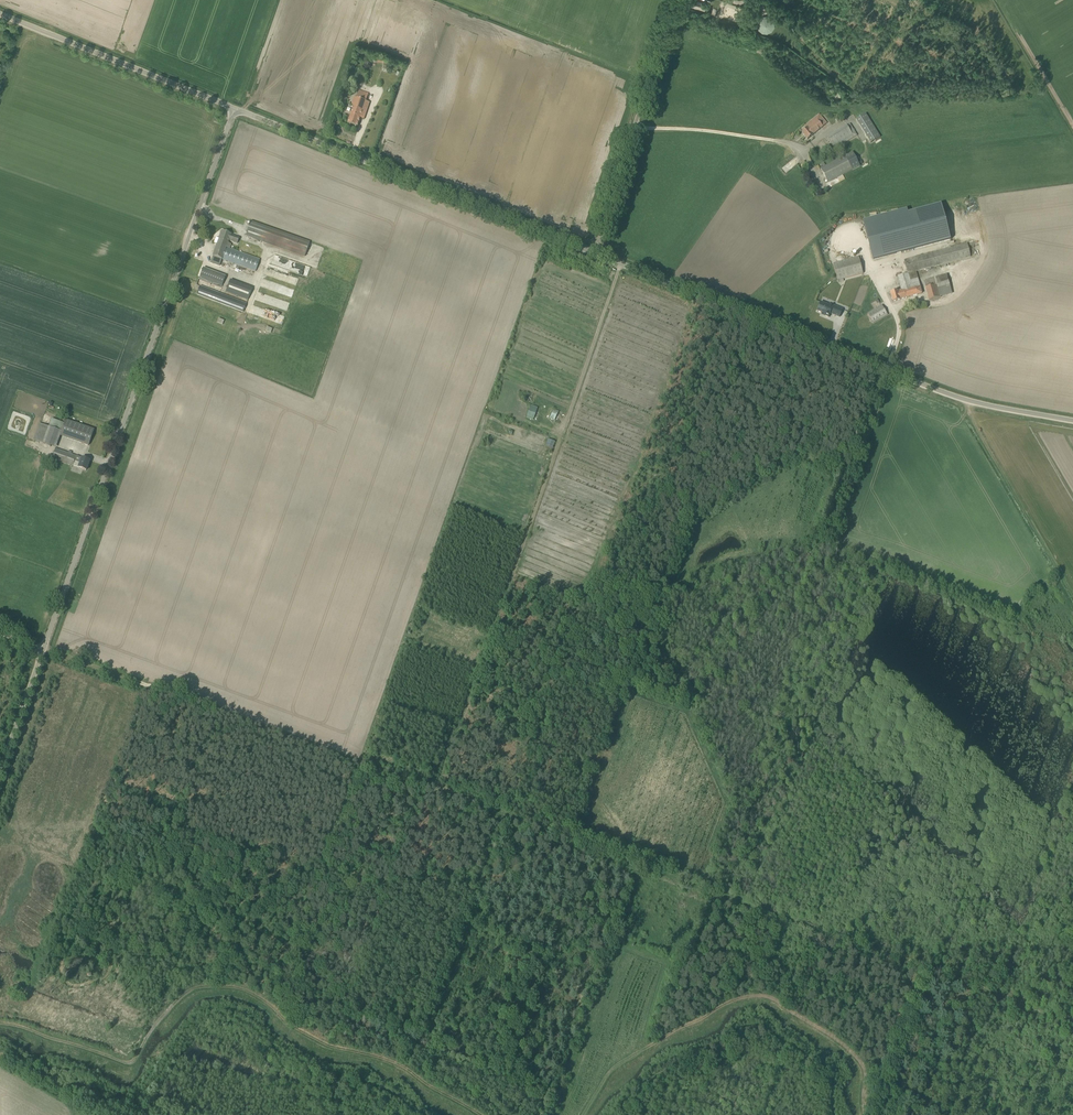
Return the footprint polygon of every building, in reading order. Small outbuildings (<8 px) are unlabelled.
[(696,1),(692,0),(690,0),(690,3),(688,2),(688,4),(706,10),(708,5),(696,1)] [(772,18),(767,16),(762,17),(758,20),(757,25),(758,30),(762,33),(767,34),(772,32),(775,27),(775,22),(772,18)] [(364,119),(369,103),(366,102),(368,94),(359,91),(348,124),(358,127),(360,118),(364,119)] [(866,115),(857,120),(871,144),(880,138),(866,115)] [(822,119),(820,117),(816,120),(815,118),(805,126),(807,128),(802,133),(808,140),(823,127),(826,124),(822,119)] [(847,126),(832,135),(827,138),(833,147),(852,135),(847,126)] [(828,183),(852,170),(852,171),(860,166),(853,152),(845,156),(826,166),(824,163),(820,165),(822,168),(821,169),(828,183)] [(873,261),(950,240),(941,204),(907,213),(906,210),(863,222),(873,261)] [(305,257),(310,242),(251,222),(246,236),(305,257)] [(237,244),(239,238),(231,235),(222,231),(211,263),(220,266),(222,260),(256,272),(260,260),(230,249),(231,245),(228,244),(228,241),(237,244)] [(922,294),(916,272),(971,257),(967,244),(904,260),(908,273),(898,276),(902,290),(903,289),(904,291),(907,290),(909,297),(922,294)] [(306,278),(310,268),(271,256),(268,267),(306,278)] [(838,281),(863,274),(859,257),(833,264),(838,281)] [(297,286),(298,282),(273,273),(272,277),(297,286)] [(930,301),(952,294),(946,275),(924,281),(930,301)] [(248,301),(252,288),(230,280),(226,292),(248,301)] [(244,312),(247,304),(200,286),(197,294),(244,312)] [(900,300),(909,297),(907,290),(904,291),(903,289),(902,290),(890,293),(893,302),(900,300)] [(828,306),(821,303),(817,311),(825,314),(824,316),(829,317),(830,314),(840,317),(843,310),(829,304),(828,306)] [(873,323),(888,315),(882,305),(868,314),(873,323)] [(531,406),(526,418),(533,420),(537,408),(531,406)] [(86,427),(81,443),(88,446),(94,430),(86,427)] [(72,466),(73,465),(76,456),(55,449),(52,459),(72,466)] [(86,471),(90,461),(76,456),(73,465),(79,467),(78,468),(86,471)]
